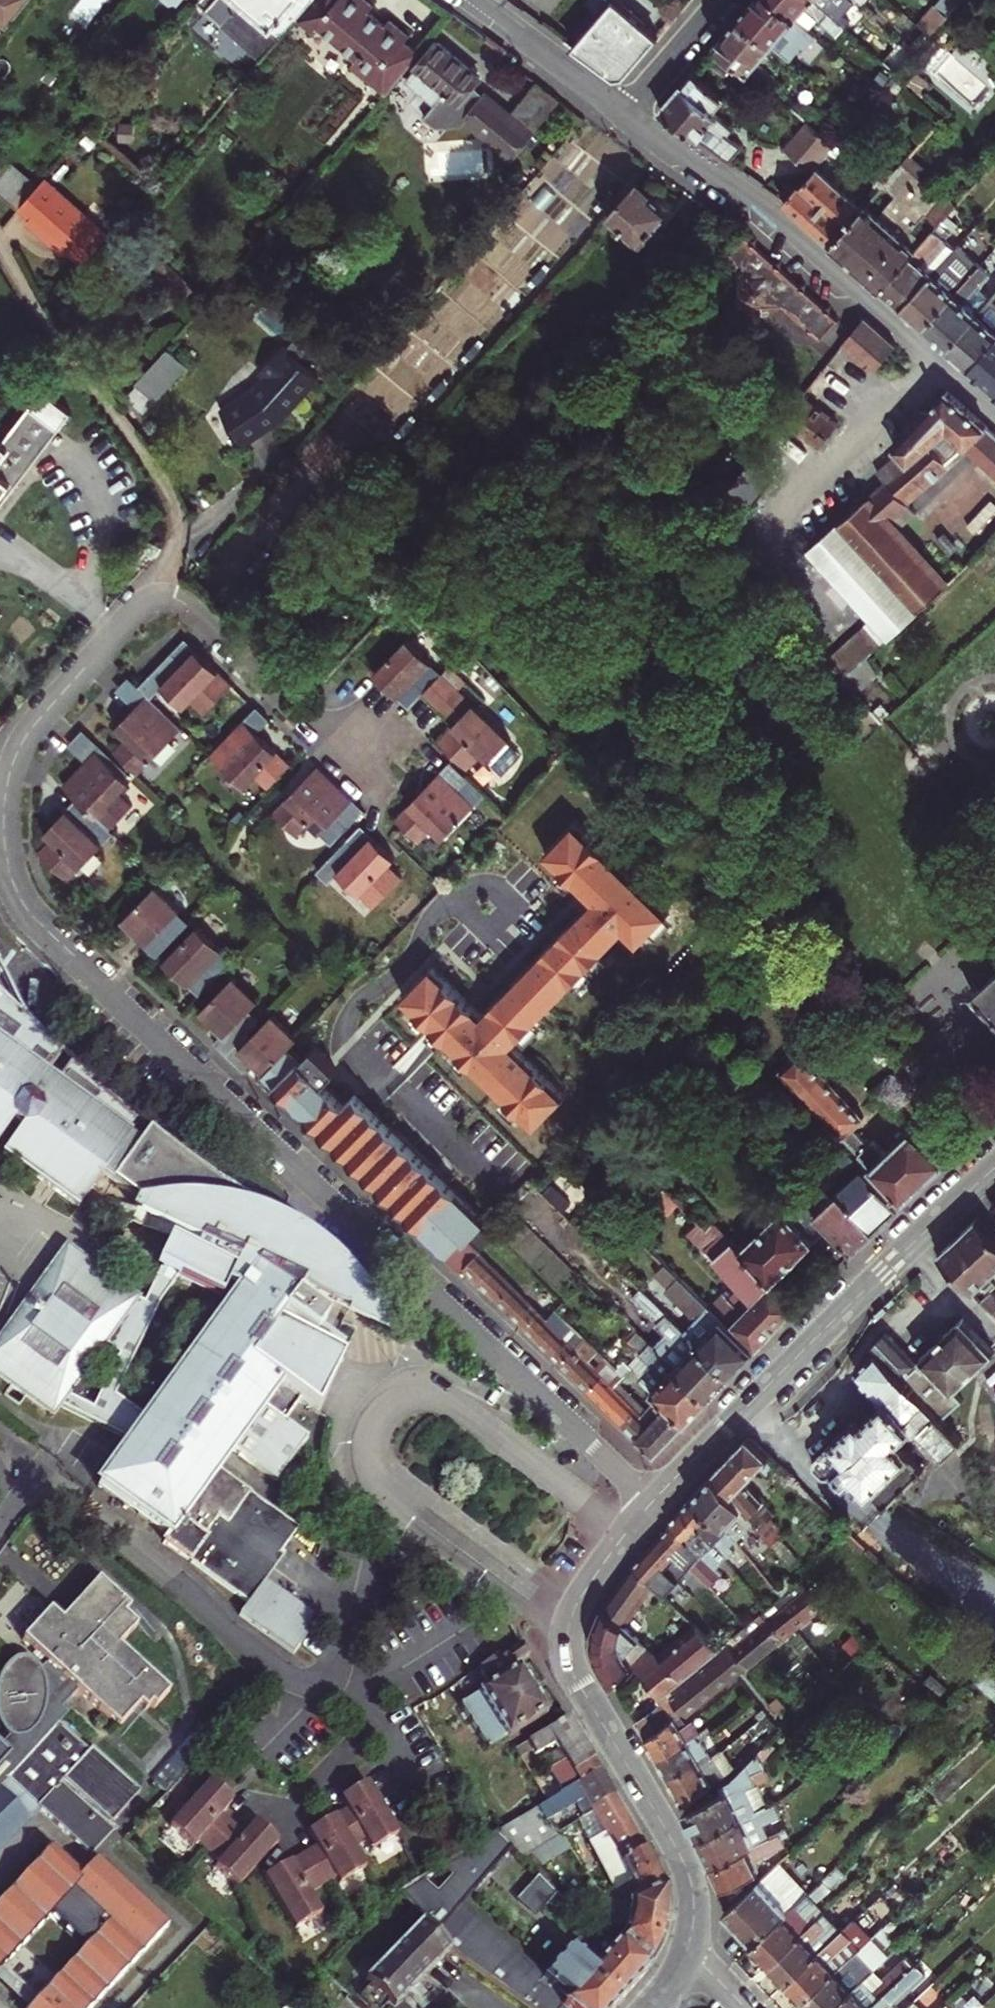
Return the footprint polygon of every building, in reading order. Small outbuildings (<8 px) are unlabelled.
[(10,29),(33,0),(0,0),(0,21),(10,29)] [(207,9),(224,24),(263,57),(300,15),(312,0),(199,0),(198,2),(207,9)] [(300,15),(316,29),(321,23),(359,56),(354,61),(388,91),(422,51),(407,39),(412,34),(392,16),(387,22),(371,8),(376,3),(373,0),(312,0),(300,15)] [(578,45),(617,74),(627,74),(661,34),(620,0),(616,0),(578,45)] [(797,17),(778,0),(756,0),(741,17),(773,44),(790,58),(802,43),(806,47),(817,34),(809,27),(797,17)] [(816,0),(778,0),(797,17),(806,7),(818,17),(836,33),(844,25),(816,0)] [(844,25),(849,19),(841,12),(853,0),(816,0),(844,25)] [(960,0),(938,0),(935,3),(947,14),(960,0)] [(931,32),(947,14),(935,3),(933,2),(916,20),(931,32)] [(809,27),(818,17),(806,7),(797,17),(809,27)] [(773,44),(741,17),(718,44),(766,85),(774,75),(759,62),(773,44)] [(905,45),(914,53),(920,45),(911,38),(905,45)] [(897,71),(914,53),(905,45),(900,40),(883,59),(897,71)] [(480,77),(437,42),(404,82),(433,105),(422,118),(435,129),(463,126),(467,121),(510,157),(531,132),(509,114),(486,94),(484,97),(472,87),(480,77)] [(726,97),(696,70),(663,109),(729,159),(742,145),(727,132),(732,126),(714,110),(726,97)] [(559,98),(536,81),(529,90),(551,108),(559,98)] [(551,108),(529,90),(509,114),(531,132),(551,108)] [(783,147),(810,171),(816,164),(834,143),(808,120),(783,147)] [(0,161),(0,192),(20,209),(40,186),(4,156),(0,161)] [(882,286),(920,243),(909,233),(947,191),(921,168),(908,157),(886,182),(898,192),(883,208),(870,199),(864,206),(833,243),(882,286)] [(810,171),(784,200),(833,243),(864,206),(816,164),(810,171)] [(40,186),(20,209),(31,219),(27,223),(54,247),(58,242),(83,265),(109,235),(46,179),(40,186)] [(636,180),(607,213),(639,241),(673,203),(655,186),(650,192),(636,180)] [(925,239),(918,246),(882,286),(902,304),(945,257),(934,247),(957,222),(948,213),(939,222),(925,239)] [(724,252),(737,263),(740,307),(754,306),(782,304),(806,325),(806,332),(813,331),(820,337),(838,317),(831,311),(830,304),(824,304),(806,289),(805,282),(799,282),(781,267),(780,260),(773,260),(756,245),(755,238),(748,238),(741,232),(724,252)] [(965,235),(958,243),(970,254),(977,246),(965,235)] [(945,257),(902,304),(924,324),(964,281),(958,276),(954,272),(970,254),(958,243),(945,257)] [(958,276),(974,258),(970,254),(954,272),(958,276)] [(989,272),(994,265),(994,261),(988,254),(980,263),(989,272)] [(924,324),(948,345),(991,296),(979,286),(991,273),(989,272),(980,263),(964,281),(924,324)] [(948,345),(971,365),(994,338),(994,292),(991,296),(948,345)] [(864,314),(841,341),(872,369),(896,342),(864,314)] [(971,365),(994,387),(994,338),(971,365)] [(260,371),(265,375),(257,384),(226,404),(248,438),(281,419),(318,377),(283,345),(260,371)] [(186,364),(168,348),(137,384),(156,399),(186,364)] [(867,498),(840,521),(918,609),(948,582),(900,527),(917,512),(906,500),(966,446),(988,423),(947,387),(927,410),(921,410),(912,419),(913,426),(894,446),(898,451),(859,488),(867,498)] [(840,420),(801,391),(782,415),(821,444),(840,420)] [(59,428),(30,406),(4,440),(0,437),(0,506),(59,428)] [(981,460),(994,445),(994,429),(988,423),(966,446),(981,460)] [(981,460),(994,474),(994,445),(981,460)] [(774,475),(751,457),(705,517),(725,539),(774,475)] [(871,615),(829,655),(846,673),(859,662),(918,609),(840,521),(809,547),(871,615)] [(185,637),(168,655),(179,665),(196,647),(185,637)] [(421,694),(441,674),(429,663),(431,661),(407,638),(374,673),(409,706),(421,694)] [(205,712),(233,684),(196,647),(179,665),(168,655),(139,685),(149,693),(150,695),(162,684),(184,706),(191,699),(205,712)] [(842,677),(857,693),(873,678),(859,662),(846,673),(842,677)] [(421,694),(441,713),(461,692),(441,674),(421,694)] [(118,689),(136,707),(149,693),(139,685),(131,676),(118,689)] [(461,692),(441,713),(453,724),(473,704),(461,692)] [(128,737),(115,751),(139,774),(184,727),(150,695),(149,693),(136,707),(117,726),(128,737)] [(475,701),(473,704),(453,724),(440,738),(470,766),(483,751),(490,758),(511,735),(475,701)] [(882,720),(893,710),(884,702),(874,711),(882,720)] [(256,774),(270,787),(294,763),(260,730),(271,719),(256,705),(210,753),(244,786),(256,774)] [(67,741),(85,758),(95,747),(124,775),(128,772),(81,726),(67,741)] [(75,795),(107,826),(133,798),(117,783),(124,775),(95,747),(85,758),(62,782),(75,795)] [(450,760),(427,783),(464,814),(484,793),(450,760)] [(317,764),(272,811),(296,834),(309,820),(331,841),(363,808),(317,764)] [(427,783),(404,807),(428,830),(441,817),(452,827),(464,814),(427,783)] [(50,835),(37,849),(66,877),(112,830),(107,826),(75,795),(42,829),(50,835)] [(580,903),(483,1006),(474,997),(432,958),(400,991),(467,1055),(538,1122),(569,1091),(514,1039),(576,974),(624,923),(643,942),(674,910),(578,819),(548,850),(591,892),(580,903)] [(361,824),(318,868),(332,881),(341,872),(376,905),(402,877),(388,864),(395,857),(361,824)] [(121,920),(156,953),(189,919),(177,908),(179,907),(155,884),(121,920)] [(187,981),(199,993),(231,959),(219,948),(221,946),(198,924),(164,959),(176,971),(181,966),(191,976),(187,981)] [(14,1117),(24,1125),(5,1151),(79,1204),(102,1172),(178,1228),(143,1301),(135,1297),(103,1341),(120,1349),(92,1406),(65,1393),(58,1404),(131,1439),(147,1416),(115,1393),(161,1299),(184,1264),(239,1290),(255,1268),(320,1320),(324,1314),(320,1311),(327,1297),(299,1283),(307,1267),(293,1260),(301,1243),(288,1236),(273,1230),(278,1218),(240,1195),(202,1171),(149,1131),(139,1144),(129,1137),(140,1122),(73,1060),(55,1084),(45,1076),(63,1051),(30,1015),(22,1003),(10,980),(0,964),(0,1136),(14,1117)] [(181,966),(176,971),(187,981),(191,976),(181,966)] [(973,994),(994,1017),(994,973),(973,994)] [(198,1010),(211,1022),(216,1017),(225,1026),(221,1031),(212,1040),(225,1052),(244,1033),(267,1009),(256,999),(257,997),(232,974),(198,1010)] [(263,1071),(297,1035),(273,1012),(249,1037),(244,1033),(225,1052),(237,1063),(245,1054),(251,1060),(263,1071)] [(211,1022),(221,1031),(225,1026),(216,1017),(211,1022)] [(375,1185),(451,1262),(471,1240),(487,1223),(316,1054),(297,1035),(263,1071),(262,1072),(329,1140),(375,1185)] [(780,1068),(904,1202),(950,1158),(933,1140),(914,1121),(886,1149),(877,1141),(870,1140),(868,1142),(854,1128),(865,1116),(801,1046),(780,1068)] [(877,1082),(874,1085),(889,1102),(912,1080),(896,1063),(894,1065),(883,1053),(865,1070),(877,1082)] [(237,1063),(243,1069),(251,1060),(245,1054),(237,1063)] [(904,1092),(897,1099),(909,1112),(916,1105),(904,1092)] [(862,1167),(837,1191),(874,1230),(899,1207),(862,1167)] [(837,1191),(814,1213),(827,1227),(850,1253),(874,1230),(837,1191)] [(739,1248),(771,1282),(827,1227),(814,1213),(810,1208),(797,1193),(739,1248)] [(937,1251),(994,1312),(994,1293),(990,1287),(982,1279),(994,1267),(994,1237),(974,1215),(937,1251)] [(708,1302),(754,1348),(795,1307),(771,1282),(739,1248),(714,1222),(697,1239),(735,1280),(723,1292),(720,1290),(708,1302)] [(463,1265),(496,1298),(511,1283),(477,1250),(479,1247),(471,1240),(451,1262),(459,1269),(463,1265)] [(322,1322),(337,1332),(356,1293),(337,1270),(326,1260),(301,1243),(293,1260),(307,1267),(299,1283),(327,1297),(320,1311),(324,1314),(320,1320),(322,1322)] [(66,1248),(0,1340),(0,1375),(52,1412),(58,1404),(65,1393),(103,1341),(135,1297),(66,1248)] [(695,1316),(683,1327),(731,1373),(754,1348),(708,1302),(665,1261),(657,1270),(669,1283),(666,1286),(695,1316)] [(994,1282),(994,1267),(982,1279),(990,1287),(994,1282)] [(131,1439),(100,1483),(170,1532),(218,1465),(232,1445),(322,1322),(320,1320),(255,1268),(239,1290),(147,1416),(131,1439)] [(522,1324),(537,1308),(511,1283),(496,1298),(522,1324)] [(667,1330),(654,1344),(708,1396),(731,1373),(683,1327),(641,1286),(632,1295),(667,1330)] [(522,1324),(559,1360),(585,1334),(556,1306),(546,1318),(537,1308),(522,1324)] [(992,1348),(990,1346),(959,1314),(939,1334),(915,1356),(924,1365),(920,1369),(884,1331),(865,1349),(871,1354),(852,1373),(881,1402),(869,1413),(860,1423),(857,1420),(835,1442),(817,1459),(816,1462),(816,1469),(817,1472),(823,1476),(830,1475),(833,1471),(845,1482),(851,1476),(881,1506),(919,1469),(894,1444),(916,1422),(918,1420),(912,1415),(921,1406),(925,1410),(920,1415),(928,1423),(922,1428),(945,1452),(962,1435),(941,1415),(957,1398),(950,1391),(992,1348)] [(337,1332),(322,1322),(232,1445),(271,1473),(302,1429),(285,1417),(342,1336),(337,1332)] [(559,1360),(588,1389),(614,1362),(585,1334),(559,1360)] [(649,1389),(684,1422),(708,1396),(654,1344),(650,1340),(638,1352),(652,1366),(639,1379),(649,1389)] [(588,1389),(621,1423),(635,1408),(614,1388),(618,1383),(626,1374),(614,1362),(588,1389)] [(621,1423),(653,1455),(684,1422),(649,1389),(645,1394),(652,1400),(644,1408),(618,1383),(614,1388),(635,1408),(621,1423)] [(920,1415),(925,1410),(921,1406),(912,1415),(918,1420),(916,1422),(922,1428),(928,1423),(920,1415)] [(777,1464),(746,1435),(711,1473),(761,1531),(773,1519),(743,1481),(756,1468),(765,1476),(777,1464)] [(301,1523),(218,1465),(170,1532),(164,1540),(250,1600),(241,1613),(295,1650),(319,1615),(260,1573),(270,1559),(274,1561),(301,1523)] [(761,1531),(711,1473),(690,1496),(729,1531),(738,1541),(746,1551),(756,1542),(762,1549),(771,1542),(761,1531)] [(690,1496),(675,1512),(724,1556),(738,1541),(729,1531),(690,1496)] [(675,1512),(665,1524),(667,1526),(698,1554),(687,1567),(708,1586),(721,1572),(716,1566),(724,1556),(675,1512)] [(773,1519),(761,1531),(771,1542),(783,1532),(773,1519)] [(638,1574),(650,1585),(661,1595),(687,1567),(698,1554),(667,1526),(634,1559),(629,1566),(638,1574)] [(882,1530),(866,1546),(877,1556),(892,1540),(882,1530)] [(629,1566),(615,1586),(623,1591),(638,1574),(629,1566)] [(619,1625),(650,1585),(638,1574),(623,1591),(615,1586),(605,1599),(599,1611),(619,1625)] [(763,1576),(755,1583),(766,1596),(774,1588),(763,1576)] [(765,1616),(782,1636),(822,1604),(798,1576),(779,1592),(785,1600),(765,1616)] [(114,1828),(110,1824),(140,1791),(91,1747),(89,1750),(58,1723),(67,1713),(61,1707),(77,1690),(118,1727),(138,1704),(144,1709),(149,1704),(153,1707),(168,1691),(116,1645),(134,1625),(121,1614),(127,1608),(95,1580),(58,1621),(47,1611),(20,1641),(45,1663),(38,1670),(34,1664),(27,1660),(20,1659),(7,1664),(2,1671),(0,1675),(0,1728),(8,1740),(5,1743),(0,1748),(0,1856),(31,1824),(29,1821),(41,1809),(90,1852),(114,1828)] [(677,1609),(667,1600),(662,1606),(671,1615),(677,1609)] [(681,1624),(687,1618),(677,1609),(671,1615),(681,1624)] [(589,1649),(610,1683),(630,1661),(634,1665),(650,1647),(619,1625),(599,1611),(592,1623),(588,1640),(589,1649)] [(728,1647),(744,1666),(782,1636),(765,1616),(728,1647)] [(678,1677),(716,1645),(695,1626),(660,1655),(678,1677)] [(530,1655),(523,1642),(478,1669),(489,1687),(461,1706),(489,1749),(546,1714),(516,1664),(530,1655)] [(650,1647),(634,1665),(640,1672),(660,1655),(650,1647)] [(744,1666),(728,1647),(703,1669),(718,1687),(744,1666)] [(828,1654),(823,1657),(828,1664),(833,1660),(828,1654)] [(668,1686),(678,1677),(660,1655),(640,1672),(653,1686),(650,1690),(658,1701),(633,1720),(642,1737),(678,1711),(681,1708),(670,1696),(673,1693),(668,1686)] [(816,1658),(810,1662),(819,1672),(824,1668),(816,1658)] [(718,1687),(703,1669),(673,1693),(670,1696),(681,1708),(686,1713),(718,1687)] [(776,1692),(767,1700),(774,1709),(784,1701),(776,1692)] [(762,1705),(756,1709),(760,1714),(766,1709),(762,1705)] [(678,1711),(642,1737),(656,1758),(692,1733),(700,1738),(710,1729),(704,1720),(696,1726),(690,1718),(686,1721),(678,1711)] [(555,1741),(562,1752),(584,1739),(570,1715),(528,1739),(535,1752),(555,1741)] [(656,1758),(667,1776),(706,1750),(709,1754),(700,1738),(692,1733),(656,1758)] [(723,1787),(686,1807),(700,1834),(765,1801),(757,1780),(767,1775),(760,1758),(775,1743),(769,1737),(731,1775),(720,1781),(723,1787)] [(562,1752),(569,1764),(561,1769),(571,1785),(601,1767),(584,1739),(562,1752)] [(667,1776),(683,1803),(724,1772),(709,1754),(706,1750),(667,1776)] [(559,1754),(544,1763),(547,1769),(563,1760),(559,1754)] [(584,1797),(590,1808),(616,1791),(601,1767),(571,1785),(548,1799),(539,1804),(549,1817),(584,1797)] [(231,1802),(210,1782),(168,1825),(190,1846),(194,1841),(216,1863),(212,1867),(234,1887),(254,1867),(275,1844),(253,1824),(242,1835),(231,1825),(220,1814),(231,1802)] [(317,1845),(264,1876),(295,1928),(320,1912),(309,1893),(336,1877),(339,1882),(365,1867),(353,1848),(366,1840),(371,1849),(397,1833),(392,1823),(366,1782),(340,1797),(347,1808),(308,1831),(317,1845)] [(644,1838),(616,1791),(590,1808),(557,1829),(560,1833),(566,1840),(587,1829),(584,1823),(595,1817),(604,1832),(591,1840),(614,1887),(618,1886),(632,1881),(635,1877),(658,1867),(644,1838)] [(700,1834),(713,1860),(767,1833),(762,1820),(771,1816),(765,1801),(700,1834)] [(505,1825),(532,1851),(560,1833),(557,1829),(549,1817),(539,1804),(505,1825)] [(532,1851),(505,1825),(495,1831),(511,1846),(522,1857),(532,1851)] [(713,1860),(724,1883),(745,1873),(757,1867),(753,1856),(785,1840),(783,1834),(786,1832),(782,1826),(767,1833),(713,1860)] [(511,1846),(495,1831),(489,1834),(400,1889),(397,1892),(423,1920),(450,1949),(530,2007),(616,2007),(625,1998),(646,1972),(620,1948),(611,1948),(587,1926),(582,1920),(569,1934),(575,1940),(542,1977),(536,1984),(454,1910),(461,1903),(511,1846)] [(167,1926),(94,1861),(78,1877),(48,1850),(0,1903),(0,1972),(49,1918),(84,1950),(31,2007),(93,2007),(167,1926)] [(741,1925),(784,1886),(795,1877),(779,1860),(761,1877),(751,1886),(727,1910),(741,1925)] [(632,1881),(640,1898),(666,1887),(660,1873),(658,1867),(635,1877),(632,1881)] [(745,1873),(751,1886),(761,1877),(757,1867),(745,1873)] [(545,1904),(558,1890),(539,1872),(526,1886),(545,1904)] [(810,1893),(799,1903),(757,1942),(772,1959),(823,1911),(814,1901),(835,1881),(829,1874),(810,1893)] [(784,1886),(741,1925),(749,1934),(757,1942),(799,1903),(810,1893),(795,1877),(784,1886)] [(640,1898),(632,1881),(618,1886),(621,1892),(627,1903),(640,1898)] [(526,1886),(515,1897),(534,1915),(545,1904),(526,1886)] [(593,1916),(610,1922),(665,1941),(668,1932),(671,1921),(672,1911),(670,1896),(666,1887),(640,1898),(627,1903),(627,1912),(598,1903),(593,1912),(593,1916)] [(558,1890),(545,1904),(552,1911),(565,1898),(561,1892),(558,1890)] [(542,1977),(461,1903),(454,1910),(536,1984),(542,1977)] [(823,1911),(772,1959),(788,1976),(843,1925),(827,1907),(823,1911)] [(853,1916),(843,1925),(788,1976),(806,1996),(871,1935),(853,1916)] [(665,1941),(610,1922),(606,1935),(620,1948),(646,1972),(664,1948),(665,1941)] [(428,1993),(418,1984),(449,1951),(420,1923),(348,1997),(359,2007),(414,2007),(428,1993)] [(862,1976),(890,1949),(874,1931),(871,1935),(806,1996),(814,2004),(818,2007),(828,2007),(862,1976)] [(866,2007),(899,2007),(901,2007),(896,2001),(924,1973),(924,1970),(915,1960),(899,1976),(866,2007)] [(899,1976),(893,1969),(874,1988),(862,1976),(828,2007),(866,2007),(899,1976)] [(911,1997),(901,2007),(899,2007),(921,2007),(911,1997)] [(294,1998),(285,2007),(286,2007),(304,2007),(294,1998)] [(946,2000),(937,2007),(953,2007),(946,2000)]
